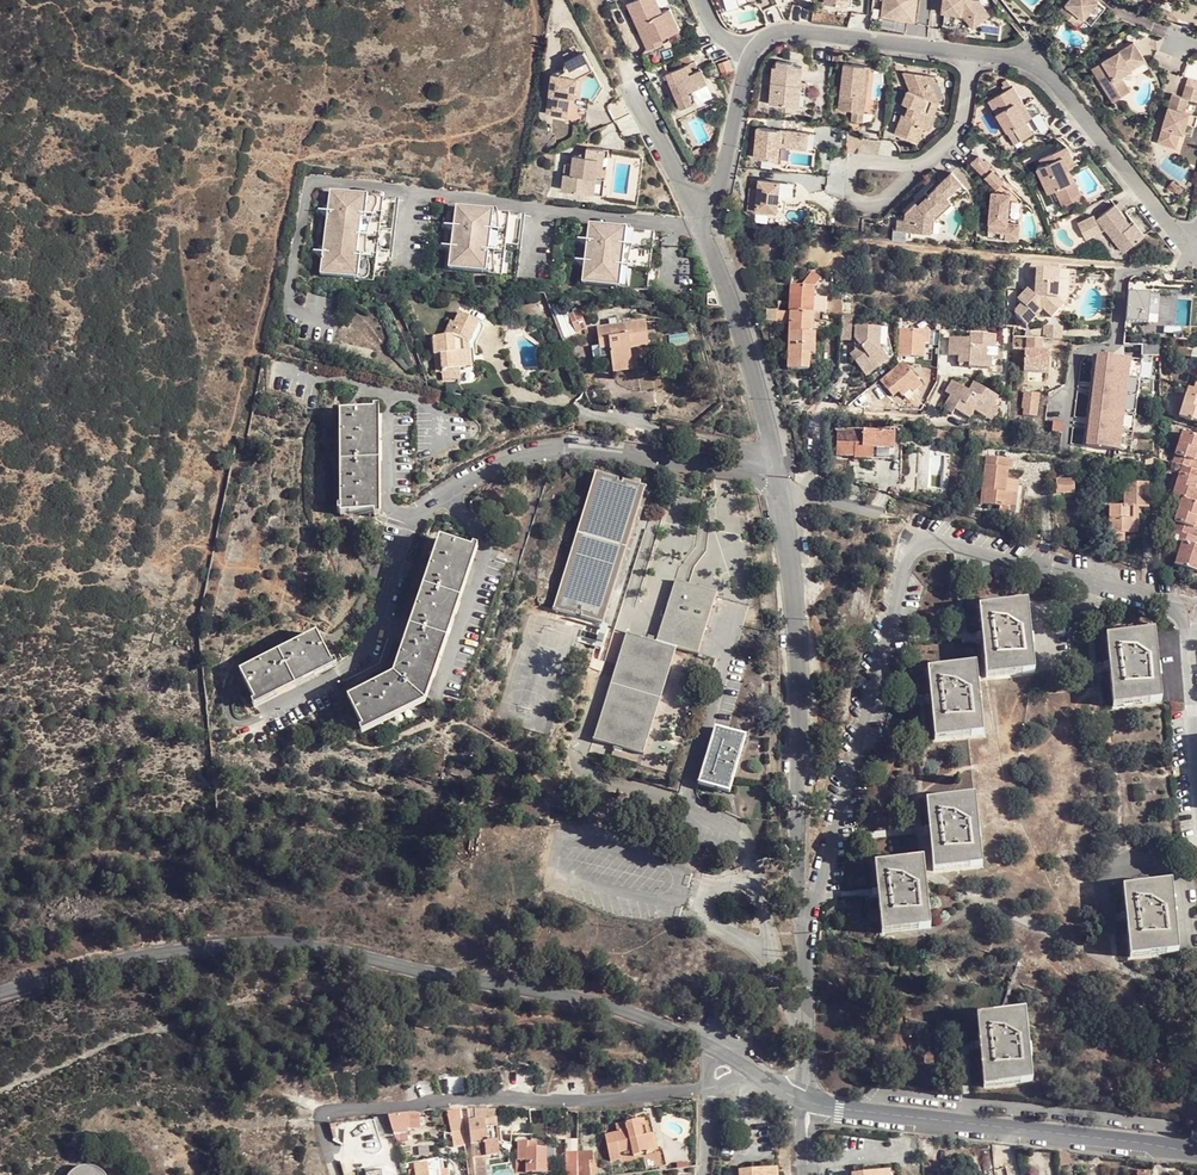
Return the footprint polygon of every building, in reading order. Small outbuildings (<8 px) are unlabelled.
[(660,11),(655,0),(627,0),(624,1),(645,47),(654,44),(652,39),(658,37),(669,32),(660,11)] [(910,7),(912,0),(881,0),(879,19),(892,20),(898,15),(899,12),(907,6),(910,7)] [(968,22),(976,16),(982,24),(992,17),(979,1),(971,0),(944,0),(942,13),(964,16),(968,22)] [(1058,11),(1070,21),(1080,8),(1093,19),(1103,7),(1095,0),(1067,0),(1058,11)] [(916,5),(910,7),(907,6),(899,12),(898,15),(892,20),(913,20),(916,5)] [(1080,8),(1070,21),(1075,25),(1081,17),(1090,23),(1093,19),(1080,8)] [(670,9),(660,11),(669,32),(679,28),(670,9)] [(976,16),(968,22),(975,30),(982,24),(976,16)] [(1116,60),(1111,53),(1093,65),(1104,84),(1109,82),(1118,97),(1131,89),(1123,75),(1137,65),(1135,61),(1145,55),(1135,39),(1120,47),(1125,55),(1116,60)] [(1120,47),(1111,53),(1116,60),(1125,55),(1120,47)] [(578,81),(589,72),(586,67),(576,54),(558,69),(561,72),(557,75),(550,74),(545,113),(565,115),(582,118),(585,100),(576,97),(578,81)] [(706,71),(704,64),(699,54),(671,66),(686,102),(699,97),(694,86),(713,78),(710,69),(706,71)] [(1151,66),(1145,55),(1135,61),(1137,65),(1123,75),(1131,89),(1134,85),(1135,83),(1137,79),(1138,75),(1140,73),(1142,72),(1151,66)] [(797,82),(799,62),(793,62),(793,59),(777,57),(777,63),(773,63),(769,100),(785,102),(785,99),(795,99),(796,89),(798,89),(799,82),(797,82)] [(719,63),(722,74),(731,72),(729,61),(719,63)] [(862,76),(868,76),(869,66),(843,62),(838,108),(864,110),(867,82),(861,82),(862,76)] [(936,86),(941,99),(941,95),(940,85),(937,76),(902,71),(907,91),(936,86)] [(718,89),(713,78),(694,86),(699,97),(718,89)] [(807,83),(802,83),(799,82),(798,89),(796,89),(795,99),(785,99),(785,102),(805,104),(807,83)] [(1113,100),(1118,97),(1109,82),(1104,84),(1113,100)] [(990,100),(1008,129),(1009,128),(1020,128),(1024,128),(1028,129),(1034,133),(1027,121),(1021,112),(1028,107),(1015,85),(990,100)] [(1192,112),(1187,111),(1191,101),(1196,102),(1196,89),(1186,85),(1183,95),(1173,92),(1157,142),(1177,148),(1181,134),(1185,135),(1189,123),(1192,112)] [(940,105),(941,99),(936,86),(907,91),(904,91),(904,93),(899,105),(902,106),(906,107),(903,119),(899,117),(892,135),(914,143),(919,129),(923,130),(929,114),(924,113),(928,101),(933,103),(940,105)] [(929,114),(933,103),(928,101),(924,113),(929,114)] [(1034,117),(1028,107),(1021,112),(1027,121),(1034,117)] [(1192,112),(1189,123),(1196,125),(1196,114),(1192,112)] [(773,132),(773,127),(757,125),(754,156),(777,159),(779,145),(779,141),(806,144),(808,131),(780,128),(779,132),(773,132)] [(1009,128),(1008,129),(1010,132),(1015,129),(1023,140),(1034,133),(1028,129),(1024,128),(1020,128),(1009,128)] [(1015,129),(1010,132),(1016,143),(1023,140),(1015,129)] [(806,144),(814,145),(815,132),(808,131),(806,144)] [(584,145),(584,147),(583,155),(574,153),(571,153),(570,162),(563,162),(560,187),(589,191),(591,172),(602,173),(605,148),(584,145)] [(1064,145),(1057,149),(1064,162),(1065,161),(1063,159),(1069,155),(1064,145)] [(583,155),(584,147),(574,153),(583,155)] [(1064,162),(1057,149),(1036,160),(1040,167),(1034,170),(1048,195),(1054,192),(1061,202),(1076,193),(1062,169),(1060,169),(1059,166),(1062,164),(1062,163),(1064,162)] [(985,176),(993,168),(981,154),(972,162),(985,176)] [(1064,162),(1082,196),(1084,195),(1065,161),(1064,162)] [(1063,207),(1082,196),(1064,162),(1062,163),(1062,164),(1059,166),(1060,169),(1062,169),(1076,193),(1061,202),(1063,207)] [(1004,181),(993,168),(985,176),(996,188),(1004,181)] [(947,195),(954,202),(968,188),(952,171),(929,193),(926,190),(906,209),(909,212),(908,217),(897,216),(895,227),(933,231),(934,220),(941,214),(942,213),(945,211),(938,203),(947,195)] [(598,192),(602,173),(591,172),(589,191),(598,192)] [(759,178),(757,186),(756,206),(769,208),(776,209),(779,180),(759,178)] [(1184,188),(1173,180),(1170,185),(1181,193),(1184,188)] [(756,206),(757,186),(750,186),(747,210),(768,213),(769,208),(756,206)] [(388,198),(319,189),(308,271),(361,278),(363,266),(378,267),(388,198)] [(991,192),(990,205),(995,206),(994,210),(990,210),(987,231),(1003,232),(1003,240),(1017,242),(1019,226),(1006,224),(1009,195),(991,192)] [(945,211),(954,202),(947,195),(938,203),(945,211)] [(516,214),(445,205),(436,268),(507,277),(516,214)] [(1131,226),(1116,206),(1098,221),(1096,222),(1093,217),(1077,224),(1085,240),(1105,230),(1120,250),(1124,253),(1145,237),(1134,224),(1131,226)] [(939,232),(941,214),(934,220),(933,231),(939,232)] [(623,239),(629,226),(589,221),(581,281),(617,286),(636,286),(636,264),(635,261),(632,256),(627,248),(623,242),(623,239)] [(651,229),(629,226),(623,239),(623,242),(627,248),(632,256),(635,261),(636,264),(636,286),(643,286),(651,229)] [(1031,295),(1027,292),(1017,303),(1021,307),(1033,319),(1040,311),(1050,321),(1062,309),(1056,303),(1056,294),(1073,295),(1075,274),(1037,270),(1036,283),(1036,290),(1031,295)] [(802,285),(802,288),(813,288),(820,278),(811,271),(802,285)] [(1036,283),(1027,292),(1031,295),(1036,290),(1036,283)] [(789,301),(789,311),(812,313),(813,288),(802,288),(790,287),(789,301)] [(1131,293),(1127,292),(1125,321),(1145,323),(1148,295),(1141,294),(1131,293)] [(778,300),(776,311),(789,311),(789,301),(778,300)] [(1033,319),(1021,307),(1014,313),(1013,317),(1025,328),(1033,320),(1033,319)] [(466,311),(460,325),(462,326),(457,336),(450,336),(440,335),(440,354),(446,355),(446,371),(446,378),(465,379),(466,369),(472,368),(471,342),(476,342),(486,322),(466,311)] [(789,311),(776,311),(775,333),(787,334),(786,369),(806,370),(807,354),(813,354),(814,334),(810,333),(811,319),(817,320),(817,314),(812,313),(789,311)] [(587,329),(580,312),(568,316),(576,334),(587,329)] [(851,316),(841,315),(840,338),(840,339),(850,339),(851,316)] [(462,326),(460,325),(457,323),(450,336),(457,336),(462,326)] [(611,364),(632,362),(631,350),(649,348),(646,323),(597,328),(599,348),(594,348),(594,355),(610,355),(611,364)] [(1044,326),(1043,338),(1061,339),(1062,327),(1044,326)] [(877,347),(879,331),(854,329),(853,341),(860,348),(850,357),(868,377),(888,359),(877,347)] [(924,347),(925,333),(899,330),(898,357),(923,359),(924,347)] [(883,332),(879,331),(877,347),(888,359),(893,355),(883,332)] [(971,340),(958,338),(951,338),(949,356),(959,357),(959,364),(970,365),(970,369),(991,370),(992,358),(988,358),(988,349),(996,349),(996,336),(972,335),(971,340)] [(1043,338),(1027,338),(1026,347),(1042,349),(1043,338)] [(992,358),(991,370),(999,371),(1001,350),(996,349),(988,349),(988,358),(992,358)] [(1039,353),(1023,352),(1022,368),(1038,369),(1039,353)] [(1096,363),(1105,356),(1093,355),(1083,446),(1096,447),(1088,438),(1096,363)] [(1130,359),(1105,356),(1096,363),(1088,438),(1096,447),(1120,450),(1130,359)] [(1141,360),(1130,359),(1120,450),(1132,451),(1141,360)] [(633,372),(632,362),(611,364),(613,373),(633,372)] [(883,391),(889,397),(891,394),(896,399),(893,402),(896,404),(901,399),(906,403),(914,395),(922,386),(904,369),(883,391)] [(1193,385),(1186,383),(1177,415),(1196,422),(1196,372),(1193,385)] [(984,419),(991,406),(997,398),(972,382),(966,391),(952,381),(944,393),(950,397),(942,409),(950,414),(952,410),(955,406),(961,410),(958,414),(967,420),(973,411),(984,419)] [(922,386),(914,395),(918,398),(926,390),(922,386)] [(1040,394),(1024,393),(1021,416),(1037,417),(1040,394)] [(952,410),(958,414),(961,410),(955,406),(952,410)] [(998,410),(991,406),(984,419),(989,423),(998,410)] [(382,412),(341,412),(341,513),(381,514),(382,412)] [(1182,430),(1172,461),(1182,465),(1173,496),(1182,499),(1172,529),(1184,533),(1181,544),(1175,564),(1196,571),(1196,538),(1196,537),(1188,535),(1191,524),(1194,525),(1196,517),(1196,504),(1196,503),(1196,501),(1196,495),(1194,494),(1196,485),(1196,458),(1195,458),(1196,452),(1196,435),(1182,430)] [(860,460),(862,434),(846,433),(845,436),(836,435),(834,456),(852,457),(852,459),(860,460)] [(889,435),(862,434),(860,460),(871,461),(872,451),(889,452),(889,435)] [(988,458),(984,492),(989,493),(987,506),(1010,509),(1012,497),(1005,495),(1007,481),(1008,471),(1013,472),(1014,461),(988,458)] [(647,487),(593,472),(550,608),(603,625),(647,487)] [(1074,480),(1055,481),(1055,492),(1074,492),(1074,480)] [(1005,495),(1012,497),(1014,483),(1007,481),(1005,495)] [(1125,504),(1111,505),(1110,540),(1127,541),(1127,531),(1140,531),(1141,507),(1151,507),(1151,482),(1125,482),(1125,504)] [(1196,533),(1196,517),(1194,525),(1191,524),(1188,535),(1196,537),(1196,533)] [(1184,533),(1172,529),(1168,540),(1181,544),(1184,533)] [(481,552),(447,541),(403,678),(357,698),(371,731),(434,704),(481,552)] [(676,583),(657,644),(675,650),(697,657),(716,596),(676,583)] [(1024,604),(972,609),(980,682),(1032,677),(1024,604)] [(1155,632),(1106,637),(1113,707),(1162,702),(1155,632)] [(336,667),(321,635),(243,671),(259,703),(336,667)] [(675,650),(657,644),(626,635),(592,742),(642,757),(675,650)] [(972,666),(919,671),(928,744),(979,739),(972,666)] [(750,738),(718,728),(701,785),(733,794),(750,738)] [(988,796),(936,801),(944,869),(995,863),(988,796)] [(935,854),(884,860),(890,933),(943,926),(935,854)] [(1185,883),(1133,888),(1142,955),(1193,950),(1185,883)] [(1040,1007),(987,1013),(994,1083),(1046,1078),(1040,1007)] [(467,1110),(469,1121),(489,1119),(490,1119),(488,1110),(487,1110),(467,1110)] [(464,1129),(462,1113),(449,1115),(450,1131),(464,1130),(464,1129)] [(389,1117),(395,1135),(409,1133),(409,1127),(409,1114),(389,1117)] [(652,1116),(640,1119),(643,1136),(652,1134),(655,1133),(652,1116)] [(379,1139),(395,1135),(389,1117),(376,1118),(379,1139)] [(470,1136),(472,1150),(481,1149),(483,1149),(485,1156),(497,1153),(489,1119),(469,1121),(470,1136)] [(643,1136),(640,1119),(616,1123),(617,1132),(605,1135),(609,1161),(621,1159),(620,1152),(633,1150),(634,1156),(655,1152),(652,1134),(643,1136)] [(464,1130),(450,1131),(451,1132),(452,1148),(466,1146),(464,1130)] [(534,1138),(517,1140),(519,1158),(528,1158),(529,1172),(553,1170),(552,1158),(547,1157),(546,1145),(545,1145),(544,1139),(534,1140),(534,1138)] [(474,1159),(474,1160),(483,1159),(481,1149),(472,1150),(474,1159)] [(579,1174),(592,1174),(590,1162),(594,1161),(595,1150),(579,1151),(579,1173),(579,1174)] [(565,1162),(566,1173),(579,1173),(579,1151),(565,1151),(565,1153),(566,1154),(566,1162),(565,1162)] [(1069,1153),(1057,1151),(1058,1161),(1070,1161),(1069,1153)] [(654,1153),(654,1170),(664,1168),(663,1153),(654,1153)] [(414,1169),(415,1174),(441,1174),(440,1170),(430,1171),(428,1162),(414,1163),(414,1169)] [(104,1171),(101,1169),(98,1168),(95,1167),(93,1166),(90,1166),(86,1166),(83,1166),(79,1167),(75,1170),(71,1173),(70,1174),(107,1174),(104,1171)]
